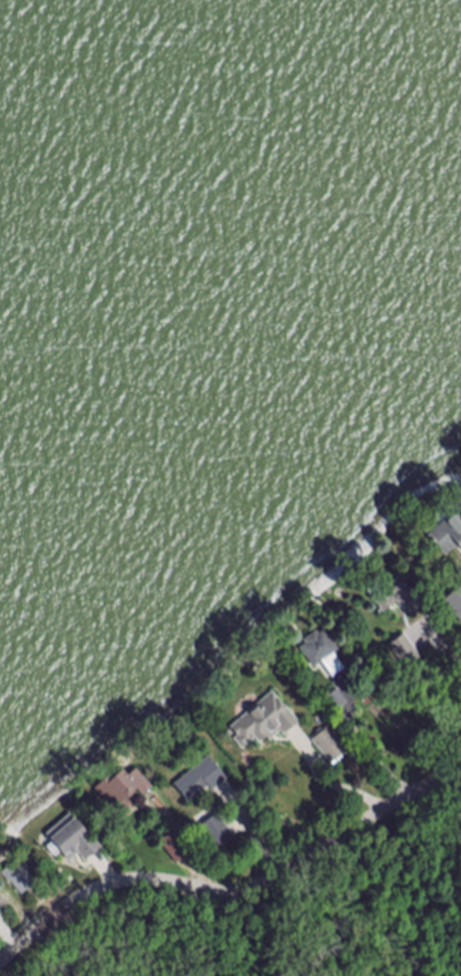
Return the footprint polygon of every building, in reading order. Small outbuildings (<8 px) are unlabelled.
[(429,540),(460,512),(460,549),(460,548),(447,559),(436,547),(435,548),(429,540)] [(444,599),(460,623),(460,587),(444,599)] [(336,680),(324,663),(316,669),(302,649),(308,645),(306,642),(320,632),(321,634),(327,629),(342,650),(337,654),(348,671),(336,680)] [(422,658),(407,669),(391,646),(406,635),(422,658)] [(349,703),(337,713),(326,700),(339,690),(349,703)] [(301,723),(286,736),(282,731),(270,741),(268,738),(261,744),(257,739),(244,750),(236,740),(239,738),(232,729),(275,693),(281,700),(281,699),(301,723)] [(350,751),(333,765),(313,741),(331,727),(350,751)] [(213,792),(210,788),(190,804),(176,785),(210,757),(228,779),(213,792)] [(144,796),(137,788),(124,800),(133,809),(121,819),(95,788),(109,776),(112,779),(125,768),(131,775),(138,769),(154,787),(144,796)] [(86,863),(79,855),(71,863),(62,852),(55,858),(48,849),(54,844),(48,836),(73,815),(102,849),(86,863)] [(220,815),(236,840),(218,852),(201,828),(220,815)] [(178,865),(161,844),(176,832),(193,853),(178,865)] [(30,893),(28,891),(23,896),(3,874),(17,862),(37,883),(32,888),(33,890),(30,893)] [(49,870),(45,874),(39,868),(43,864),(49,870)] [(72,886),(61,895),(51,883),(62,874),(72,886)]
